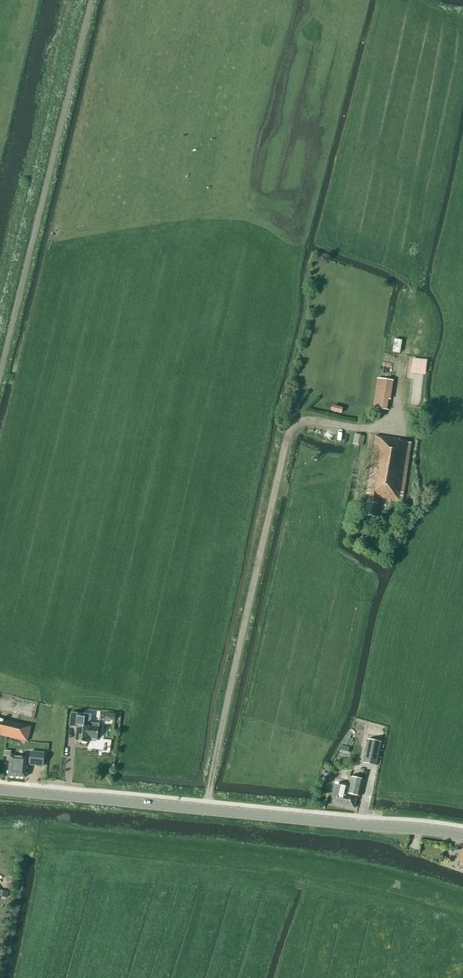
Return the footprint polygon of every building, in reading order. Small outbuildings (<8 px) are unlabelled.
[(399,354),(401,342),(394,341),(393,353),(399,354)] [(428,359),(412,358),(412,373),(428,374),(428,359)] [(372,407),(386,410),(388,399),(390,400),(393,381),(377,378),(372,407)] [(359,435),(358,435),(357,435),(356,435),(356,436),(355,436),(355,437),(354,437),(354,438),(354,439),(354,440),(354,441),(354,442),(354,443),(355,443),(355,444),(356,444),(356,445),(357,445),(358,445),(359,445),(360,445),(361,444),(362,444),(362,443),(363,443),(363,442),(363,441),(363,440),(363,439),(363,438),(363,437),(362,437),(362,436),(361,436),(360,435),(359,435)] [(378,498),(402,501),(411,443),(399,441),(400,439),(375,436),(366,494),(368,494),(365,516),(375,518),(378,498)] [(99,724),(90,723),(89,727),(83,726),(84,714),(71,713),(70,726),(77,727),(75,742),(88,743),(89,738),(97,739),(99,728),(98,728),(99,724)] [(105,720),(114,721),(115,714),(106,713),(105,720)] [(27,741),(30,727),(0,719),(0,735),(27,741)] [(381,742),(367,739),(362,763),(376,766),(381,742)] [(9,763),(8,776),(25,777),(26,764),(26,763),(29,764),(29,765),(43,766),(44,753),(30,752),(30,759),(26,759),(27,758),(10,756),(10,763),(9,763)] [(357,796),(360,797),(364,780),(350,777),(347,788),(335,785),(333,793),(330,803),(354,808),(357,796)]
